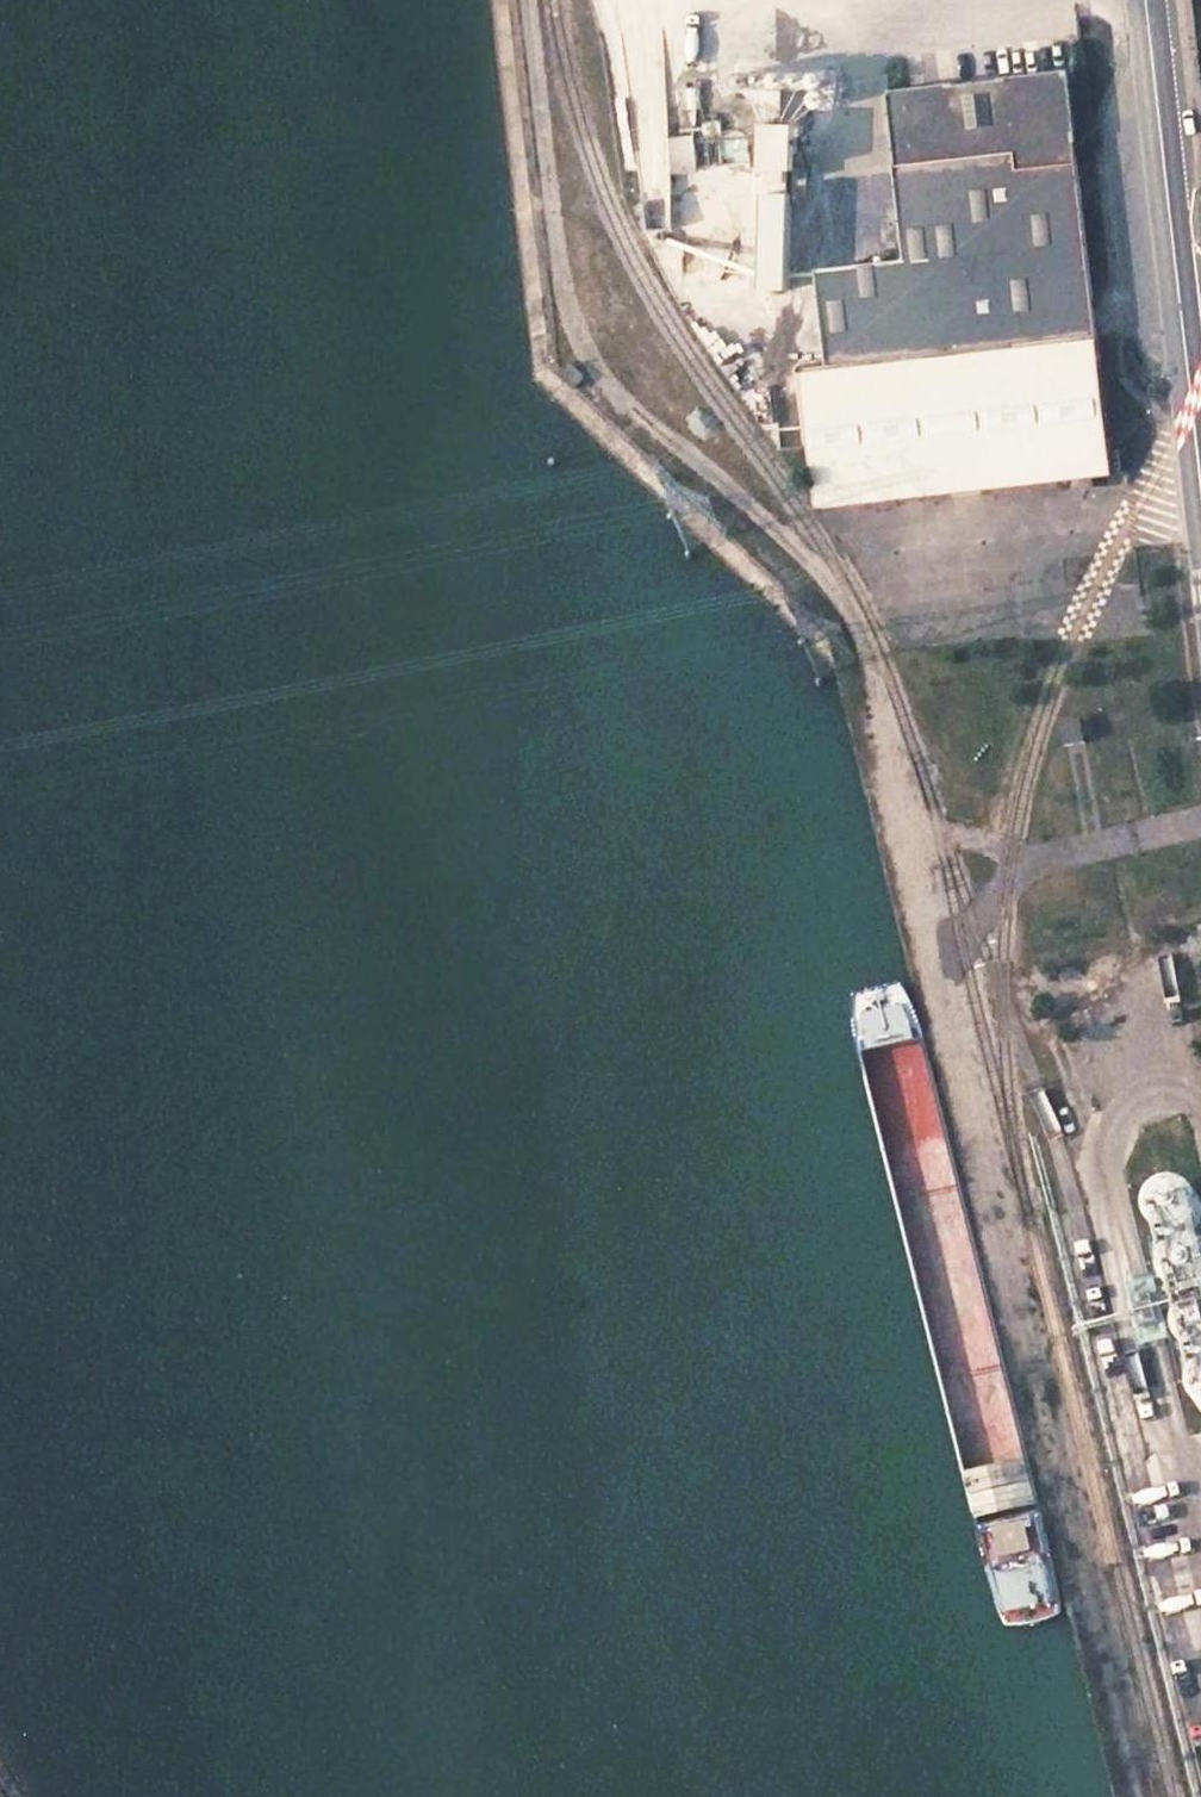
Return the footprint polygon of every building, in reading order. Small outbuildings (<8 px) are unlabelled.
[(825,366),(1098,336),(1069,75),(890,95),(907,263),(822,274),(825,366)] [(792,169),(792,129),(762,129),(762,169),(792,169)] [(763,289),(789,289),(788,194),(762,195),(763,289)] [(797,369),(814,507),(1064,478),(1065,491),(1091,486),(1090,476),(1110,473),(1098,336),(825,366),(797,369)] [(1168,1179),(1163,1179),(1162,1179),(1152,1181),(1147,1184),(1142,1188),(1137,1198),(1135,1209),(1137,1219),(1143,1228),(1148,1232),(1154,1235),(1160,1236),(1166,1236),(1176,1233),(1185,1226),(1190,1217),(1192,1206),(1189,1195),(1182,1185),(1175,1182),(1168,1179)] [(1186,1295),(1188,1294),(1198,1288),(1200,1283),(1200,1253),(1196,1247),(1188,1241),(1178,1239),(1172,1239),(1167,1241),(1161,1244),(1155,1249),(1151,1256),(1149,1265),(1150,1277),(1155,1286),(1159,1290),(1166,1294),(1176,1296),(1186,1295)] [(1154,1336),(1141,1276),(1112,1283),(1125,1343),(1154,1336)] [(1192,1299),(1191,1299),(1180,1302),(1171,1307),(1166,1315),(1163,1320),(1162,1326),(1163,1333),(1165,1339),(1170,1348),(1174,1351),(1180,1354),(1190,1356),(1197,1356),(1200,1355),(1200,1301),(1199,1300),(1192,1299)] [(1193,1362),(1185,1368),(1181,1372),(1178,1378),(1176,1386),(1176,1391),(1178,1398),(1183,1406),(1188,1411),(1192,1414),(1200,1416),(1200,1360),(1193,1362)]
